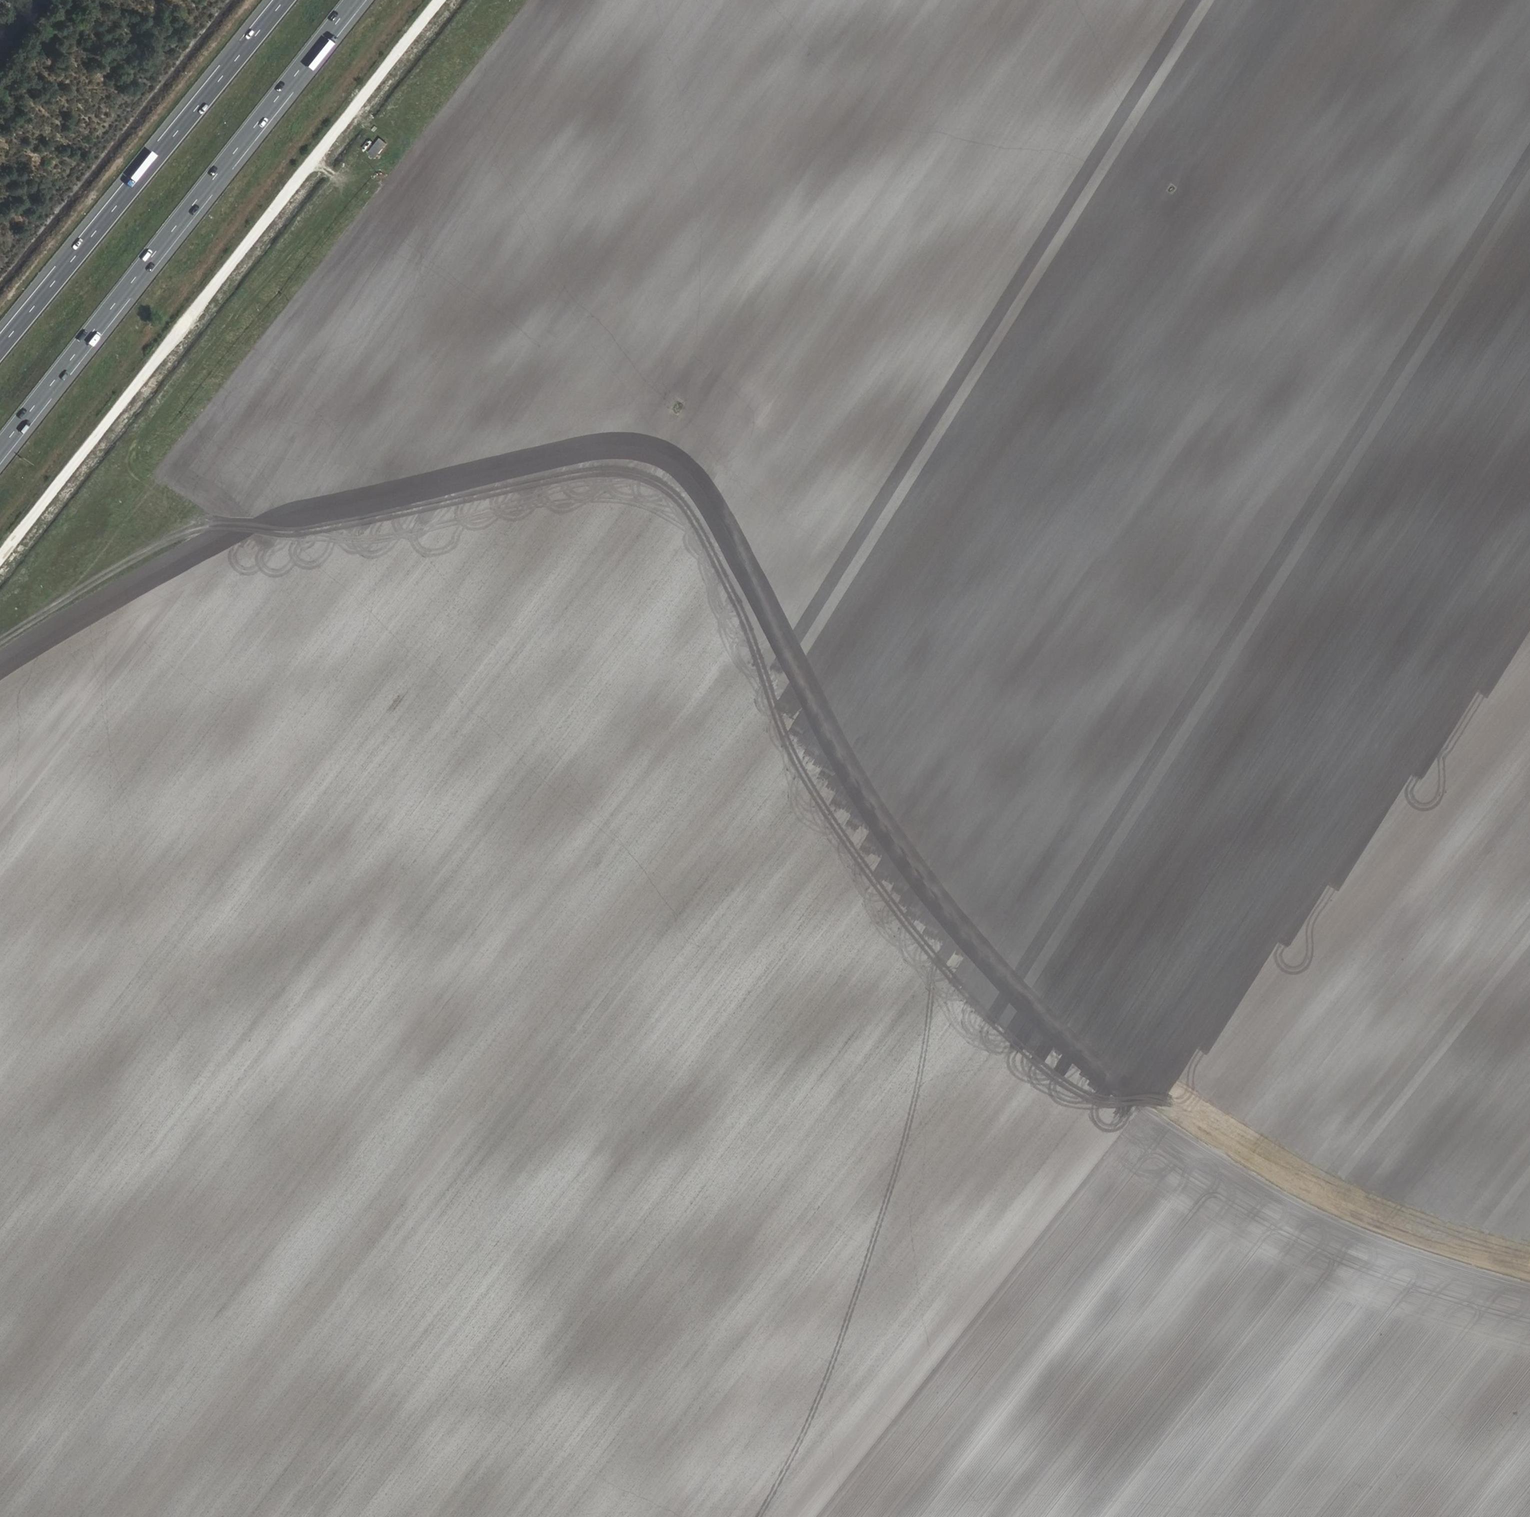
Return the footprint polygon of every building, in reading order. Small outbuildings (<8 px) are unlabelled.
[(367,152),(374,158),(386,143),(378,137),(367,152)]
